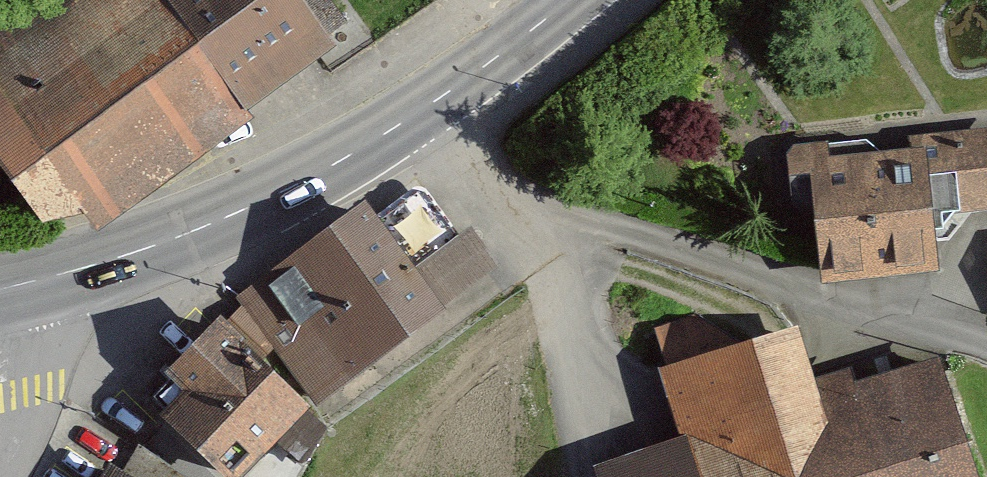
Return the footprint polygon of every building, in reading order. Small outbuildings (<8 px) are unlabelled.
[(0,33),(0,153),(58,232),(103,200),(117,220),(359,44),(327,0),(45,0),(0,33)] [(809,143),(820,283),(955,273),(949,204),(986,201),(986,128),(809,143)] [(417,266),(366,200),(235,299),(316,406),(498,268),(468,228),(417,266)] [(653,324),(687,435),(605,459),(610,476),(986,476),(986,473),(951,357),(837,393),(815,324),(718,353),(705,308),(653,324)] [(186,391),(160,416),(218,476),(235,476),(309,407),(221,315),(164,368),(186,391)] [(110,463),(101,476),(133,476),(110,463)]
